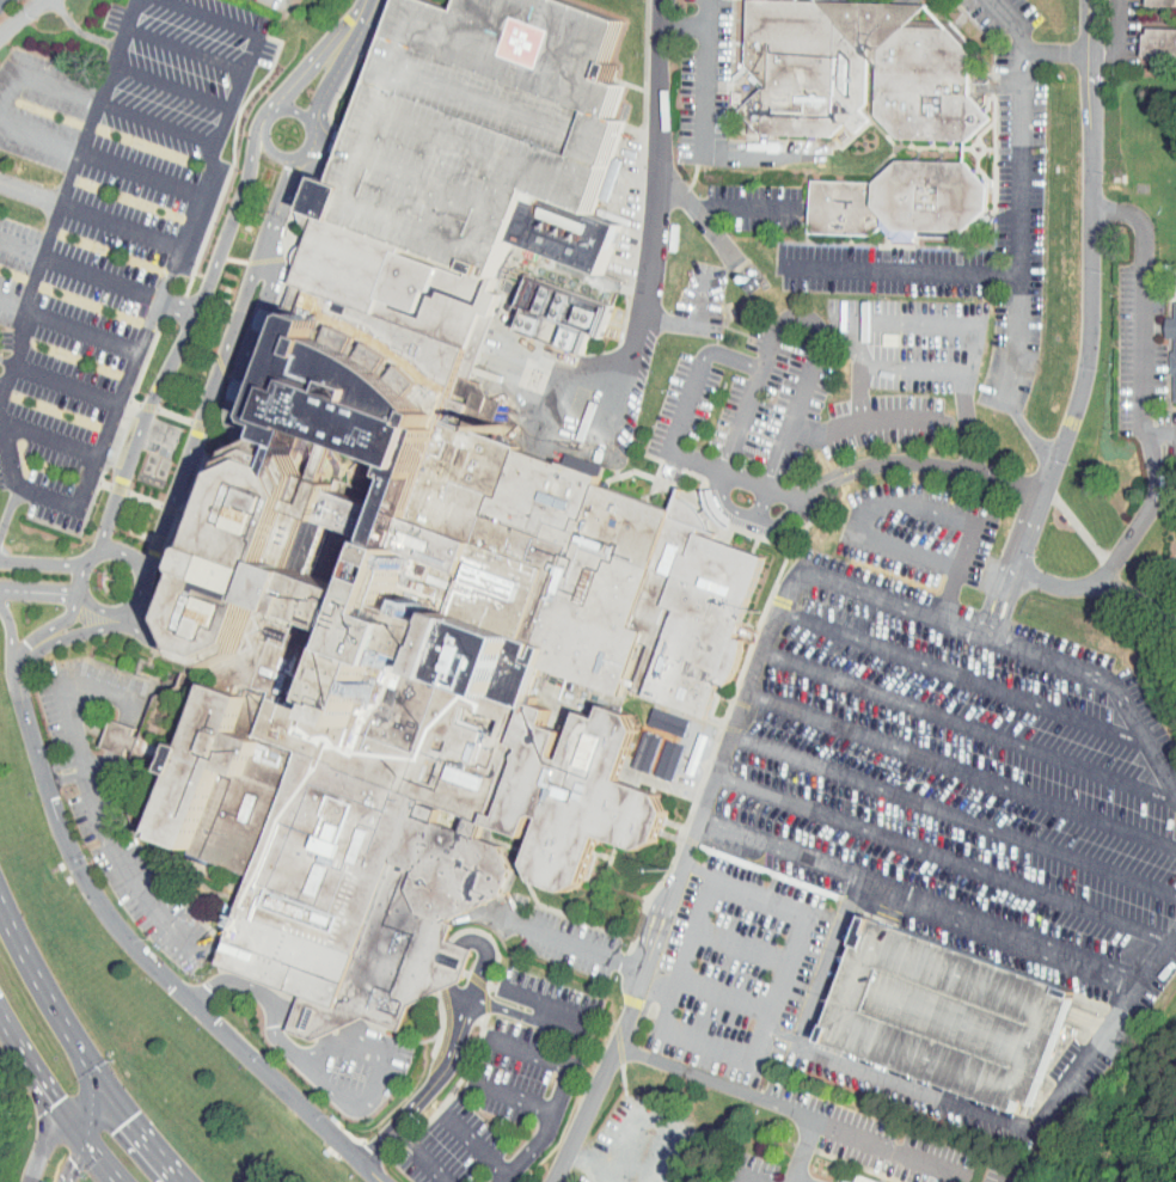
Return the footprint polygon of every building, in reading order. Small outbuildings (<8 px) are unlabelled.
[(455,8),(431,0),(396,0),(331,182),(318,177),(306,209),(317,213),(495,278),(527,190),(592,213),(625,120),(613,115),(624,84),(613,80),(619,63),(610,60),(625,19),(572,0),(459,0),(455,8)] [(1175,9),(1175,0),(1143,0),(1143,7),(1175,9)] [(752,4),(752,67),(767,87),(740,115),(768,147),(835,143),(870,115),(899,148),(877,176),(813,182),(810,234),(960,239),(992,214),(991,183),(968,157),(973,143),(994,120),(972,100),(975,49),(937,5),(752,4)] [(1145,26),(1144,56),(1175,57),(1175,27),(1145,26)] [(412,1008),(404,1033),(369,1018),(316,1042),(293,1033),(302,998),(222,967),(252,877),(149,841),(207,682),(203,665),(189,661),(173,629),(235,453),(265,439),(269,440),(275,428),(263,423),(261,419),(245,414),(281,313),(317,213),(495,278),(490,290),(501,294),(470,380),(460,376),(452,398),(468,404),(466,412),(448,405),(443,419),(520,447),(519,449),(562,465),(562,461),(602,477),(599,484),(675,512),(681,497),(685,498),(688,502),(693,504),(697,509),(700,513),(704,516),(708,522),(713,538),(766,557),(737,638),(745,641),(745,645),(743,653),(742,657),(741,663),(739,667),(736,673),(734,676),(733,680),(729,685),(727,687),(719,685),(708,719),(653,699),(625,690),(621,698),(544,669),(531,704),(552,712),(546,728),(564,734),(556,757),(557,760),(566,764),(583,715),(604,722),(607,708),(632,717),(639,734),(623,783),(661,797),(670,815),(660,846),(642,855),(601,839),(584,887),(565,895),(538,886),(529,866),(537,844),(484,825),(479,838),(503,847),(515,872),(508,896),(507,900),(506,901),(504,902),(503,902),(502,902),(501,902),(500,902),(497,902),(497,901),(449,924),(455,925),(449,942),(476,951),(464,984),(412,1008)] [(532,278),(633,316),(627,342),(600,336),(590,355),(519,330),(528,311),(520,310),(532,278)] [(1175,403),(1175,302),(1175,317),(1166,317),(1166,337),(1174,337),(1174,403),(1175,403)] [(97,714),(87,740),(116,750),(126,724),(97,714)] [(866,919),(822,1040),(1029,1119),(1113,1008),(866,919)] [(847,1168),(883,1181),(842,1181),(847,1168)]
